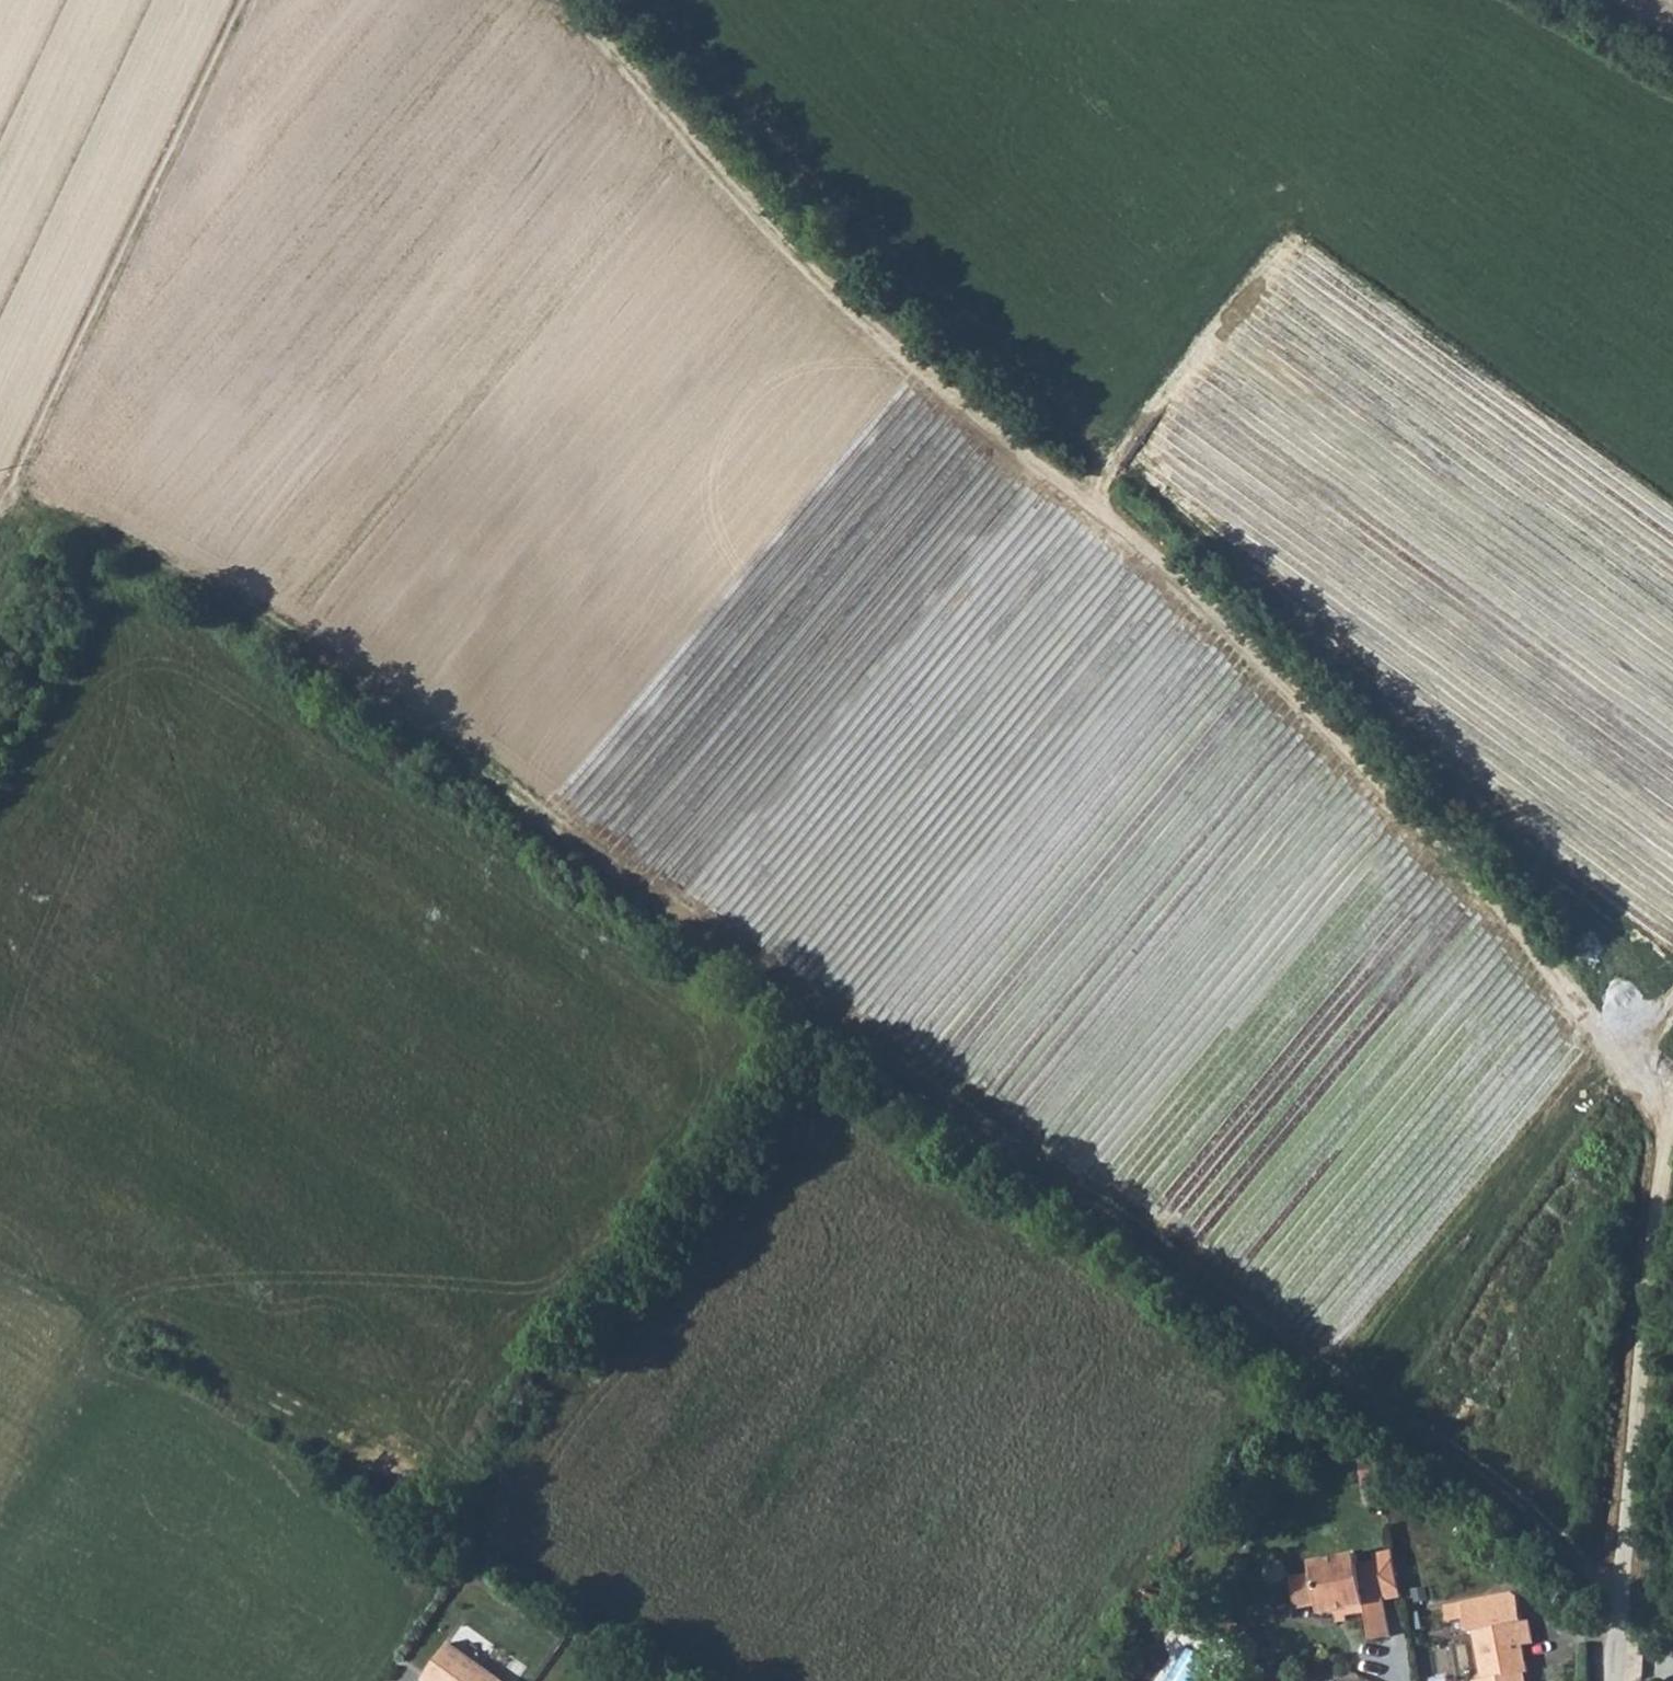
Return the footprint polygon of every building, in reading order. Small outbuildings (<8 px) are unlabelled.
[(1369,1557),(1316,1565),(1317,1571),(1299,1574),(1304,1607),(1323,1604),(1324,1614),(1376,1605),(1381,1638),(1400,1635),(1394,1603),(1409,1600),(1401,1551),(1382,1555),(1383,1561),(1370,1563),(1369,1557)] [(1550,1567),(1555,1561),(1549,1555),(1544,1561),(1550,1567)] [(1471,1619),(1472,1633),(1478,1633),(1486,1680),(1530,1680),(1527,1649),(1538,1648),(1534,1623),(1528,1623),(1525,1600),(1517,1596),(1468,1603),(1471,1619)] [(1452,1621),(1471,1619),(1468,1603),(1450,1605),(1452,1621)] [(417,1680),(498,1680),(446,1642),(415,1680),(417,1680)]
